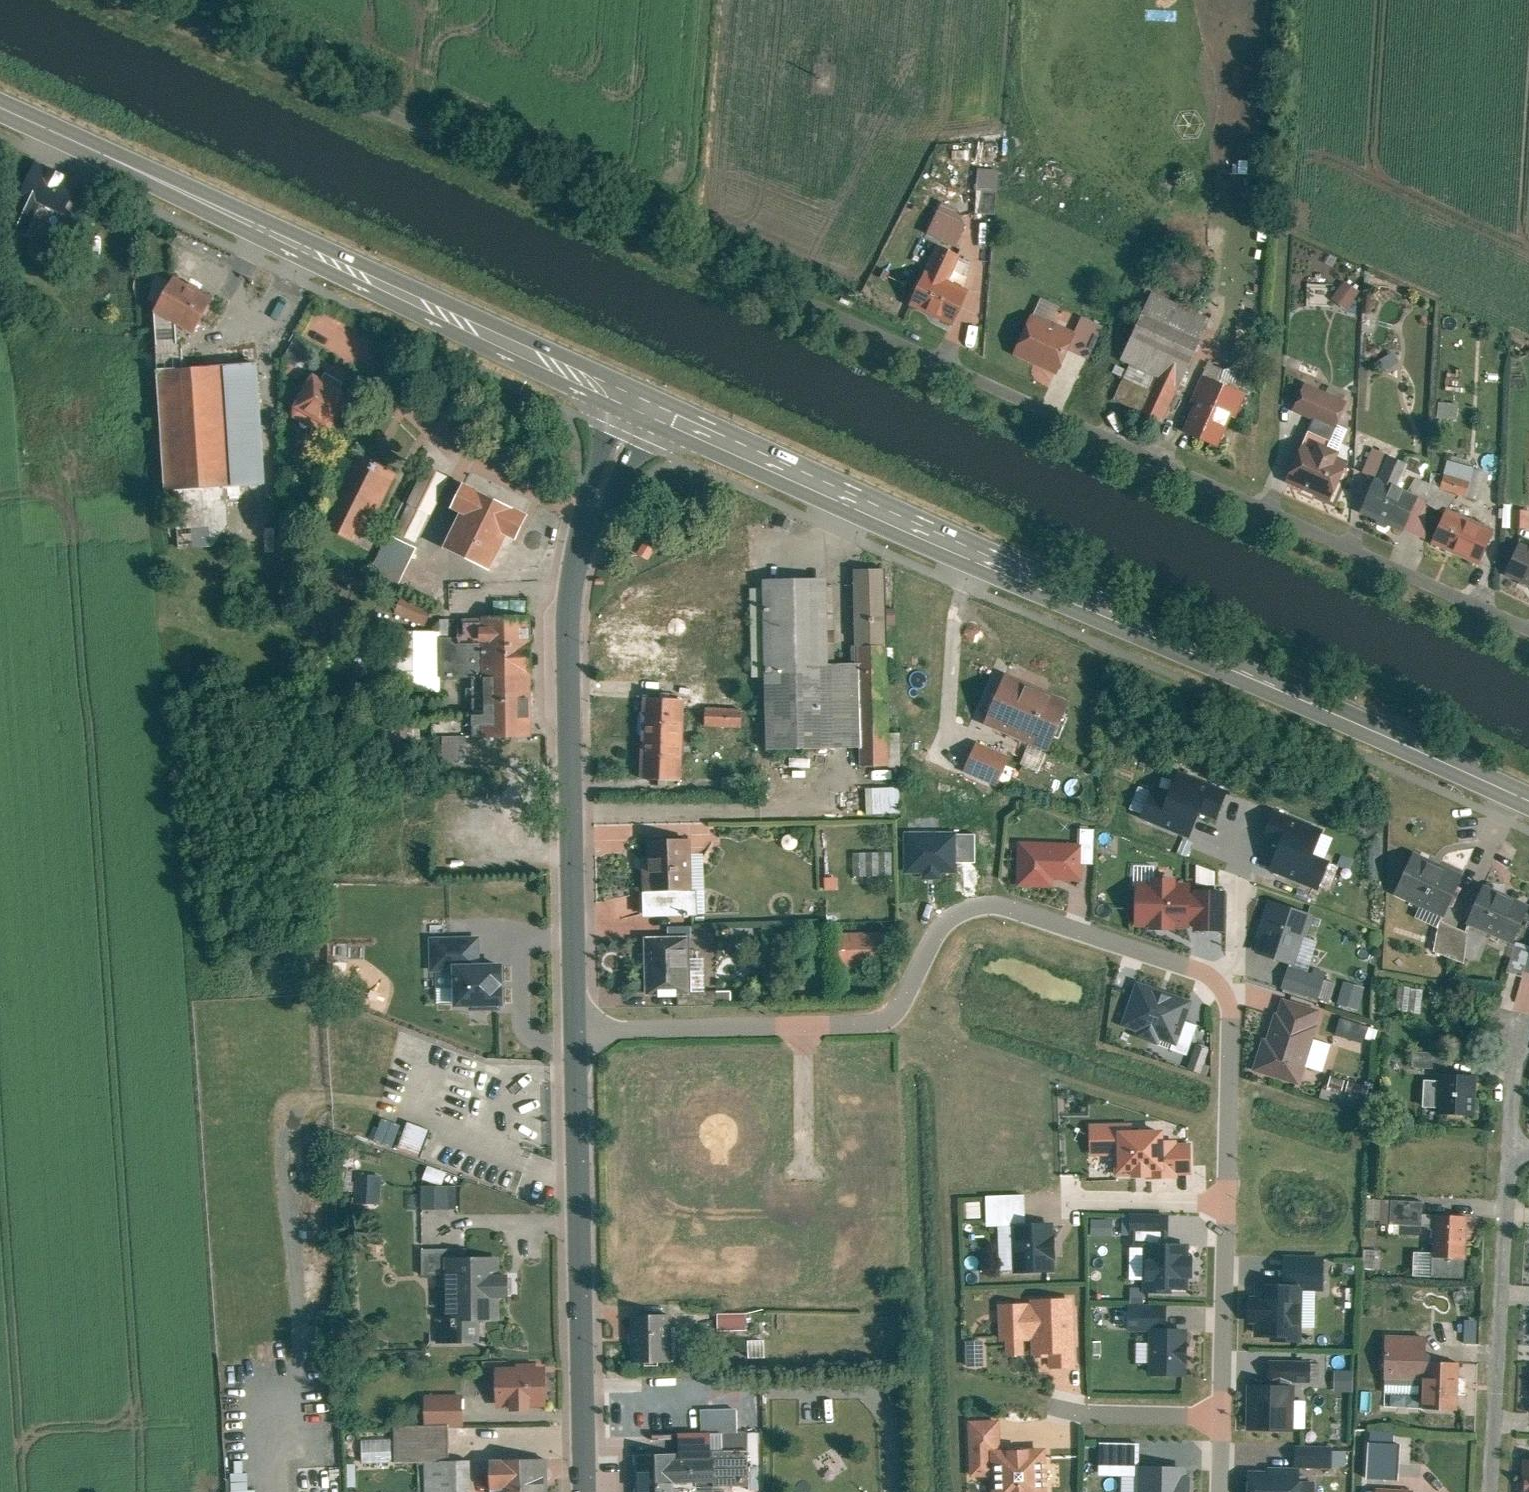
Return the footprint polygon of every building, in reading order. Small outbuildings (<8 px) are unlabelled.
[(87,183),(42,162),(14,220),(36,230),(50,200),(74,211),(87,183)] [(1003,190),(988,188),(986,210),(1001,212),(1003,190)] [(970,223),(942,210),(932,232),(960,245),(970,223)] [(931,265),(956,278),(969,252),(944,240),(931,265)] [(931,265),(914,299),(962,323),(979,289),(956,278),(931,265)] [(1350,309),(1362,290),(1345,279),(1333,298),(1350,309)] [(211,304),(173,282),(154,316),(178,329),(192,337),(211,304)] [(1213,317),(1152,290),(1124,354),(1164,372),(1184,381),(1213,317)] [(1083,332),(1039,313),(1022,354),(1065,373),(1076,349),(1083,332)] [(178,329),(154,316),(156,349),(180,348),(178,329)] [(1094,357),(1108,324),(1090,316),(1083,332),(1076,349),(1094,357)] [(183,348),(180,348),(156,349),(157,373),(184,371),(183,348)] [(223,369),(232,490),(268,488),(260,367),(223,369)] [(184,371),(157,373),(165,494),(232,490),(223,369),(184,371)] [(1184,381),(1164,372),(1148,406),(1169,415),(1184,381)] [(1251,391),(1210,373),(1198,400),(1203,402),(1190,431),(1224,446),(1235,421),(1238,422),(1251,391)] [(351,399),(314,378),(291,418),(328,439),(351,399)] [(1354,399),(1308,379),(1297,406),(1321,416),(1343,425),(1354,399)] [(1460,419),(1460,402),(1440,402),(1440,418),(1460,419)] [(1343,425),(1321,416),(1293,483),(1339,503),(1356,464),(1346,460),(1351,449),(1336,443),(1343,425)] [(1368,470),(1383,477),(1394,452),(1379,445),(1368,470)] [(1383,477),(1403,486),(1414,461),(1394,452),(1383,477)] [(398,476),(357,457),(322,531),(364,550),(398,476)] [(1451,458),(1443,486),(1480,497),(1488,469),(1451,458)] [(396,535),(417,545),(448,481),(426,470),(408,505),(410,506),(396,535)] [(1383,477),(1369,508),(1410,527),(1425,496),(1403,486),(1383,477)] [(530,519),(465,488),(453,513),(462,517),(445,552),(491,574),(507,540),(517,545),(530,519)] [(237,495),(186,499),(190,547),(241,543),(237,495)] [(1425,496),(1410,527),(1435,538),(1450,507),(1425,496)] [(1450,507),(1435,538),(1490,563),(1504,532),(1450,507)] [(1520,507),(1519,527),(1528,527),(1528,508),(1520,507)] [(419,551),(388,535),(368,574),(399,590),(419,551)] [(1511,571),(1528,579),(1528,538),(1527,537),(1511,571)] [(856,647),(888,647),(886,572),(855,572),(856,647)] [(765,583),(768,751),(861,750),(860,666),(830,667),(829,582),(765,583)] [(433,610),(403,597),(396,614),(426,628),(433,610)] [(530,620),(482,622),(486,718),(473,719),(474,744),(535,741),(530,620)] [(438,633),(391,634),(392,690),(439,689),(438,633)] [(863,769),(890,768),(887,650),(860,651),(863,769)] [(1069,703),(1007,679),(987,729),(1049,754),(1069,703)] [(645,699),(643,738),(683,740),(684,700),(645,699)] [(742,710),(707,708),(706,728),(741,730),(742,710)] [(411,714),(378,714),(379,743),(411,742),(411,714)] [(466,738),(442,739),(443,762),(467,762),(466,738)] [(642,782),(681,783),(683,740),(643,738),(642,782)] [(1012,758),(978,745),(966,775),(999,788),(1012,758)] [(1225,790),(1177,770),(1154,824),(1202,844),(1225,790)] [(900,790),(866,791),(867,817),(901,816),(900,790)] [(956,831),(904,832),(904,874),(956,873),(956,831)] [(1334,851),(1285,832),(1268,873),(1317,892),(1334,851)] [(644,894),(693,892),(692,843),(648,844),(649,860),(643,861),(644,894)] [(1083,846),(1020,844),(1019,888),(1053,889),(1053,882),(1082,883),(1083,846)] [(894,876),(894,852),(853,852),(853,876),(894,876)] [(1445,919),(1464,878),(1415,857),(1397,898),(1445,919)] [(1137,890),(1136,930),(1192,932),(1192,924),(1196,924),(1195,934),(1226,934),(1227,894),(1196,893),(1196,897),(1193,897),(1193,891),(1178,891),(1178,883),(1152,882),(1152,890),(1137,890)] [(1528,915),(1528,907),(1485,888),(1468,925),(1515,946),(1528,915)] [(1262,942),(1257,956),(1298,969),(1315,918),(1269,903),(1257,940),(1262,942)] [(1468,935),(1443,924),(1433,948),(1457,959),(1468,935)] [(487,926),(429,931),(436,1010),(494,1005),(487,926)] [(692,927),(669,928),(669,939),(692,938),(692,927)] [(885,935),(838,937),(839,970),(887,969),(885,935)] [(648,997),(692,996),(690,939),(646,940),(648,997)] [(1517,944),(1508,974),(1524,978),(1528,959),(1528,947),(1517,944)] [(1326,980),(1290,968),(1282,992),(1319,1003),(1326,980)] [(1136,1039),(1189,1058),(1199,1028),(1186,1024),(1194,1004),(1138,984),(1122,1029),(1138,1034),(1136,1039)] [(1339,1007),(1359,1013),(1365,991),(1345,985),(1339,1007)] [(1254,1072),(1301,1087),(1307,1069),(1315,1042),(1319,1030),(1315,1028),(1320,1013),(1283,1001),(1279,1017),(1276,1016),(1268,1041),(1264,1040),(1254,1072)] [(1371,1029),(1354,1024),(1348,1043),(1365,1048),(1371,1029)] [(1332,1047),(1315,1042),(1307,1069),(1323,1074),(1332,1047)] [(1197,1048),(1189,1071),(1208,1077),(1211,1068),(1206,1066),(1210,1053),(1197,1048)] [(1444,1054),(1414,1053),(1413,1068),(1443,1069),(1444,1054)] [(1438,1115),(1475,1117),(1477,1079),(1440,1077),(1438,1115)] [(1369,1090),(1331,1079),(1328,1089),(1366,1100),(1369,1090)] [(421,1160),(432,1134),(407,1124),(397,1151),(421,1160)] [(1165,1134),(1119,1135),(1119,1126),(1091,1127),(1092,1159),(1114,1158),(1115,1176),(1134,1176),(1134,1182),(1178,1180),(1178,1176),(1193,1175),(1192,1145),(1177,1145),(1177,1143),(1165,1143),(1165,1134)] [(354,1203),(381,1205),(383,1178),(356,1176),(354,1203)] [(459,1187),(423,1188),(423,1211),(459,1210),(459,1187)] [(1025,1197),(987,1197),(987,1227),(1026,1226),(1025,1197)] [(1423,1203),(1382,1201),(1381,1226),(1434,1228),(1435,1216),(1423,1216),(1423,1203)] [(1131,1232),(1170,1234),(1171,1217),(1132,1215),(1131,1232)] [(1469,1219),(1435,1217),(1432,1279),(1466,1281),(1469,1219)] [(1093,1219),(1093,1235),(1115,1235),(1115,1219),(1093,1219)] [(1015,1276),(1055,1275),(1053,1226),(1014,1227),(1015,1276)] [(388,1244),(377,1233),(366,1245),(377,1255),(388,1244)] [(1146,1293),(1189,1293),(1190,1247),(1146,1247),(1146,1293)] [(423,1276),(446,1275),(446,1278),(457,1278),(458,1316),(436,1317),(438,1347),(481,1345),(480,1323),(502,1322),(501,1301),(510,1301),(509,1278),(500,1278),(500,1260),(468,1261),(468,1249),(422,1251),(423,1276)] [(1270,1345),(1302,1346),(1303,1292),(1324,1292),(1325,1258),(1286,1257),(1285,1289),(1256,1288),(1255,1341),(1271,1341),(1270,1345)] [(1001,1345),(1007,1345),(1008,1359),(1028,1358),(1028,1344),(1033,1344),(1034,1360),(1050,1360),(1050,1371),(1077,1370),(1074,1301),(1032,1303),(1032,1307),(999,1308),(1001,1345)] [(1129,1334),(1169,1335),(1169,1309),(1129,1308),(1129,1334)] [(720,1329),(748,1329),(748,1313),(720,1313),(720,1329)] [(631,1319),(632,1370),(673,1369),(672,1318),(631,1319)] [(1150,1379),(1184,1380),(1184,1337),(1150,1336),(1150,1379)] [(1428,1340),(1386,1337),(1383,1380),(1426,1383),(1428,1340)] [(967,1369),(985,1369),(984,1344),(967,1344),(967,1369)] [(1424,1410),(1457,1412),(1460,1365),(1427,1363),(1424,1410)] [(1312,1385),(1313,1365),(1271,1364),(1271,1384),(1312,1385)] [(1355,1390),(1355,1369),(1336,1369),(1336,1390),(1355,1390)] [(547,1409),(546,1370),(496,1371),(498,1410),(510,1410),(510,1416),(534,1415),(533,1409),(547,1409)] [(1294,1434),(1295,1389),(1249,1387),(1248,1433),(1294,1434)] [(463,1398),(425,1399),(426,1427),(464,1426),(463,1398)] [(449,1428),(395,1429),(396,1465),(450,1464),(449,1428)] [(966,1461),(988,1460),(987,1431),(965,1431),(966,1461)] [(712,1436),(680,1437),(680,1460),(713,1459),(712,1436)] [(394,1462),(394,1439),(363,1439),(363,1462),(394,1462)] [(1137,1446),(1100,1445),(1099,1478),(1137,1479),(1137,1446)] [(1377,1483),(1402,1484),(1404,1447),(1379,1446),(1377,1483)] [(1334,1449),(1297,1449),(1296,1470),(1333,1470),(1334,1449)] [(748,1454),(714,1455),(715,1489),(749,1488),(748,1454)] [(677,1456),(635,1457),(637,1491),(678,1491),(678,1488),(715,1487),(714,1459),(678,1461),(677,1456)] [(1043,1459),(988,1460),(989,1491),(1044,1491),(1043,1459)] [(548,1462),(491,1463),(492,1491),(548,1491),(548,1462)] [(471,1465),(425,1465),(425,1491),(471,1491),(471,1465)] [(1189,1470),(1139,1470),(1139,1491),(1189,1491),(1189,1470)] [(1302,1483),(1302,1470),(1270,1470),(1270,1473),(1250,1472),(1250,1491),(1317,1491),(1317,1484),(1302,1483)]
